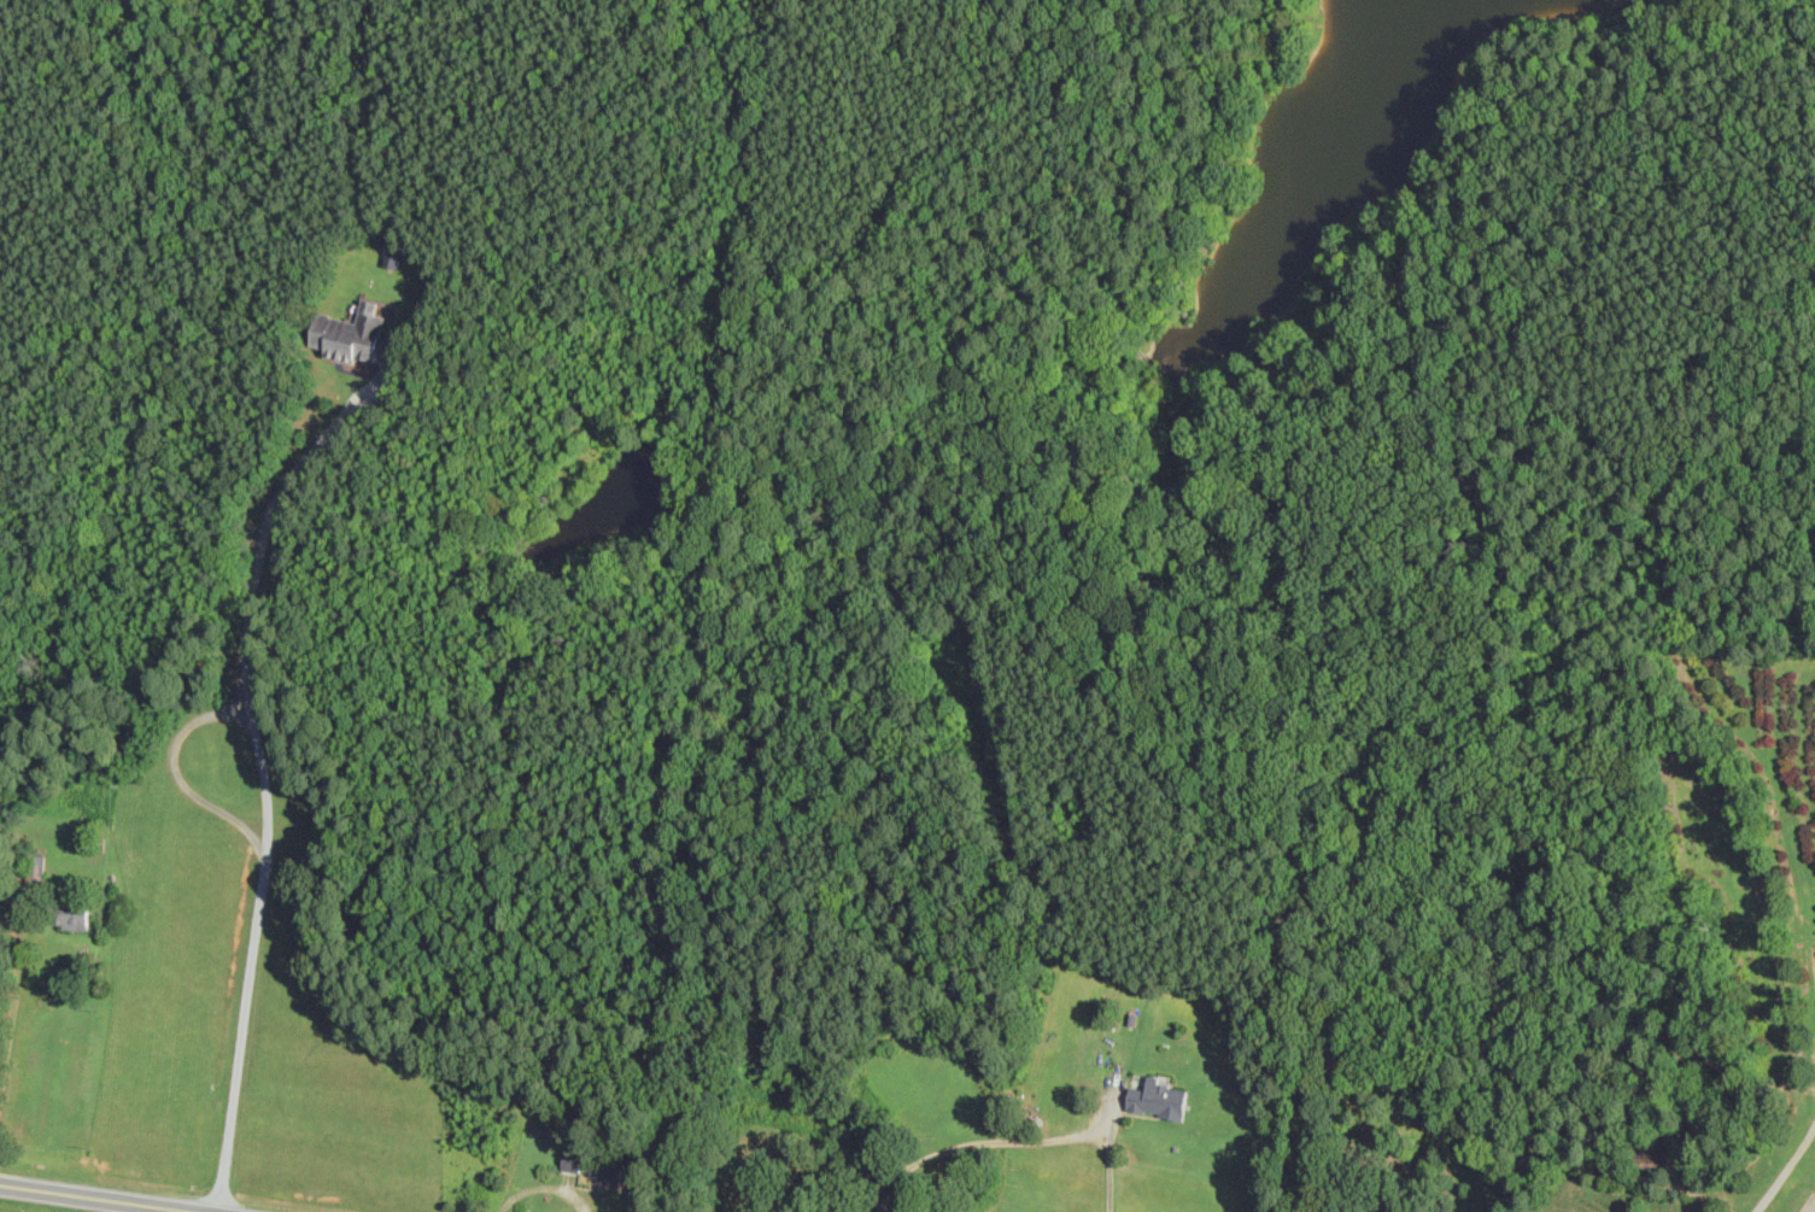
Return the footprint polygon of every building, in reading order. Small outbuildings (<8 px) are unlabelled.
[(316,314),(353,322),(359,298),(376,301),(374,314),(384,316),(375,351),(373,362),(353,357),(352,363),(340,361),(323,356),(324,349),(309,345),(316,314)] [(45,848),(41,892),(23,890),(27,845),(45,848)] [(53,890),(51,924),(60,925),(60,930),(86,931),(87,903),(77,902),(78,891),(53,890)] [(1147,1076),(1146,1090),(1129,1088),(1126,1109),(1144,1113),(1144,1111),(1158,1113),(1160,1113),(1159,1117),(1183,1120),(1188,1091),(1170,1088),(1170,1085),(1158,1084),(1159,1077),(1147,1076)] [(636,1161),(633,1181),(621,1179),(621,1184),(598,1181),(599,1177),(590,1176),(590,1171),(586,1171),(580,1170),(579,1173),(573,1172),(562,1171),(564,1150),(584,1154),(584,1158),(591,1159),(591,1155),(636,1161)] [(860,1171),(856,1187),(847,1184),(850,1169),(860,1171)] [(1811,1193),(1814,1195),(1814,1211),(1801,1211),(1811,1193)]
